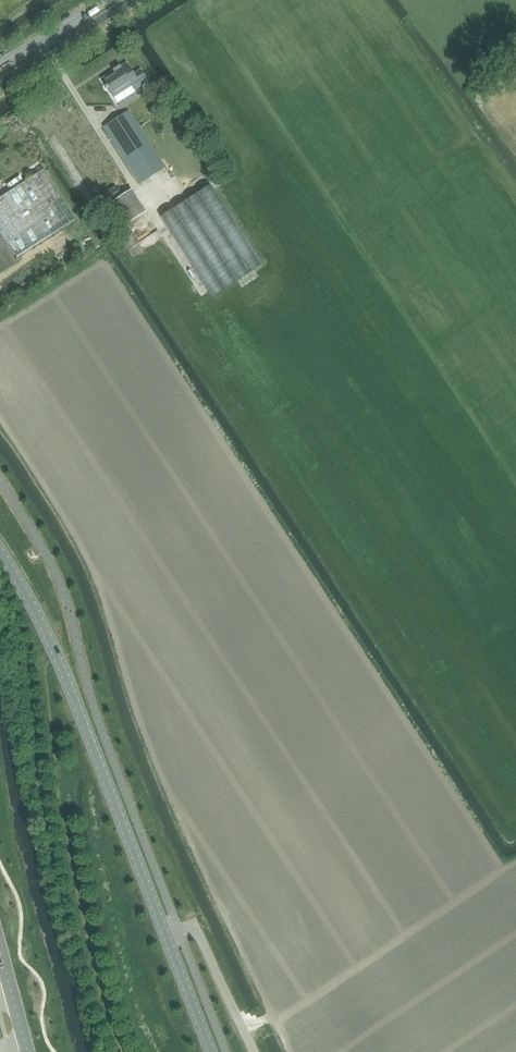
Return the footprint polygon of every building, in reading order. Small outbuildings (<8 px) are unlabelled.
[(134,91),(147,83),(140,71),(133,76),(126,65),(119,69),(120,70),(115,73),(115,72),(102,80),(112,96),(130,84),(134,91)] [(140,185),(165,168),(129,112),(104,128),(140,185)] [(7,246),(15,259),(75,219),(43,171),(0,199),(0,235),(7,246)] [(210,185),(161,217),(212,297),(262,266),(210,185)]
